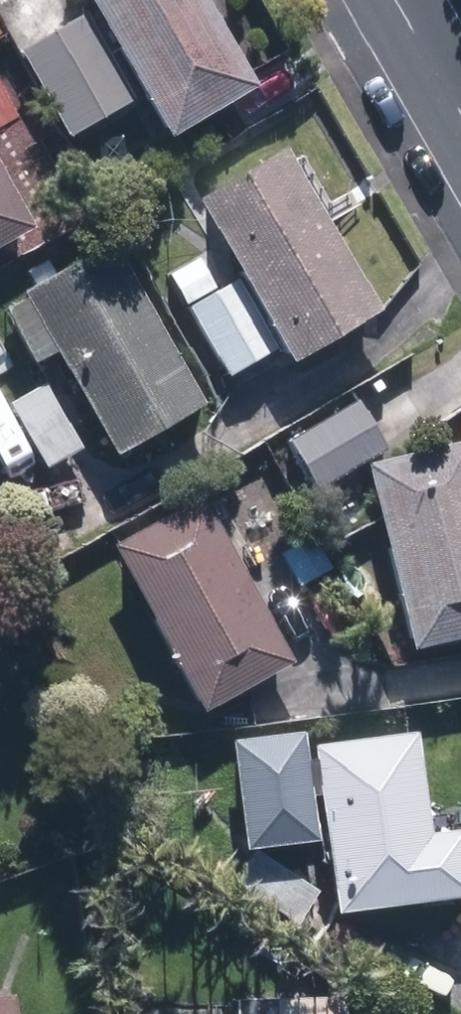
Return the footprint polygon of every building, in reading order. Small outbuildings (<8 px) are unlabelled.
[(212,0),(88,0),(172,139),(263,84),(212,0)] [(137,99),(91,14),(22,51),(68,136),(137,99)] [(385,311),(291,152),(202,205),(243,275),(190,307),(233,378),(287,346),(297,363),(385,311)] [(0,159),(0,247),(39,225),(0,159)] [(26,296),(15,320),(40,365),(61,354),(118,458),(210,407),(138,276),(114,289),(96,257),(26,296)] [(90,447),(50,381),(12,404),(51,470),(90,447)] [(387,452),(356,398),(287,437),(318,492),(387,452)] [(368,465),(415,655),(460,643),(460,442),(368,465)] [(299,657),(206,499),(115,552),(208,711),(299,657)] [(460,898),(460,827),(434,829),(426,731),(320,740),(333,908),(460,898)] [(310,733),(233,739),(241,848),(318,842),(310,733)] [(0,991),(0,1013),(23,1013),(20,989),(0,991)] [(354,1000),(117,1001),(117,1013),(354,1013),(354,1000)]
